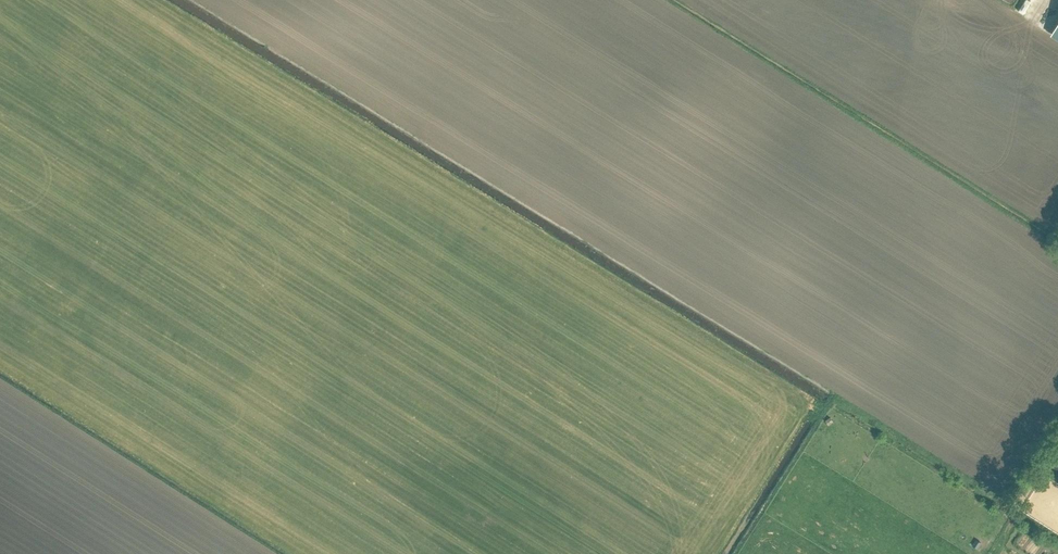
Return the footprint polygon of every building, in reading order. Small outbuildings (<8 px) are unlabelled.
[(1043,460),(1057,470),(1057,447),(1053,444),(1043,460)]
